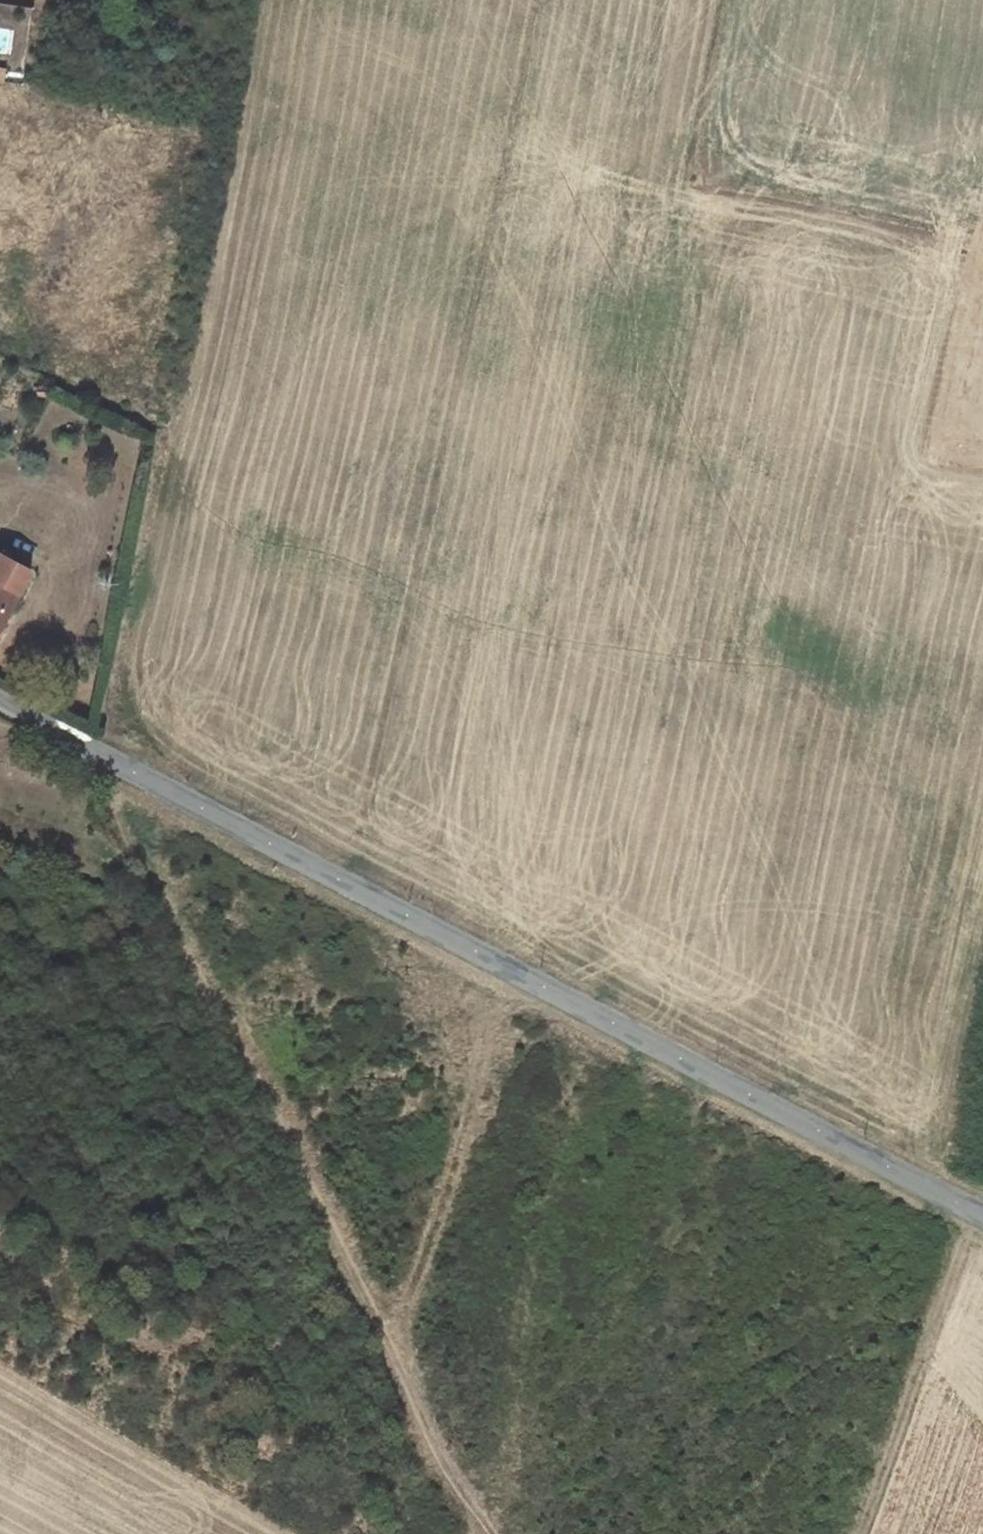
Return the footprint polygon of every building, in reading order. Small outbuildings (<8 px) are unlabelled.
[(30,569),(0,554),(0,625),(30,569)]
